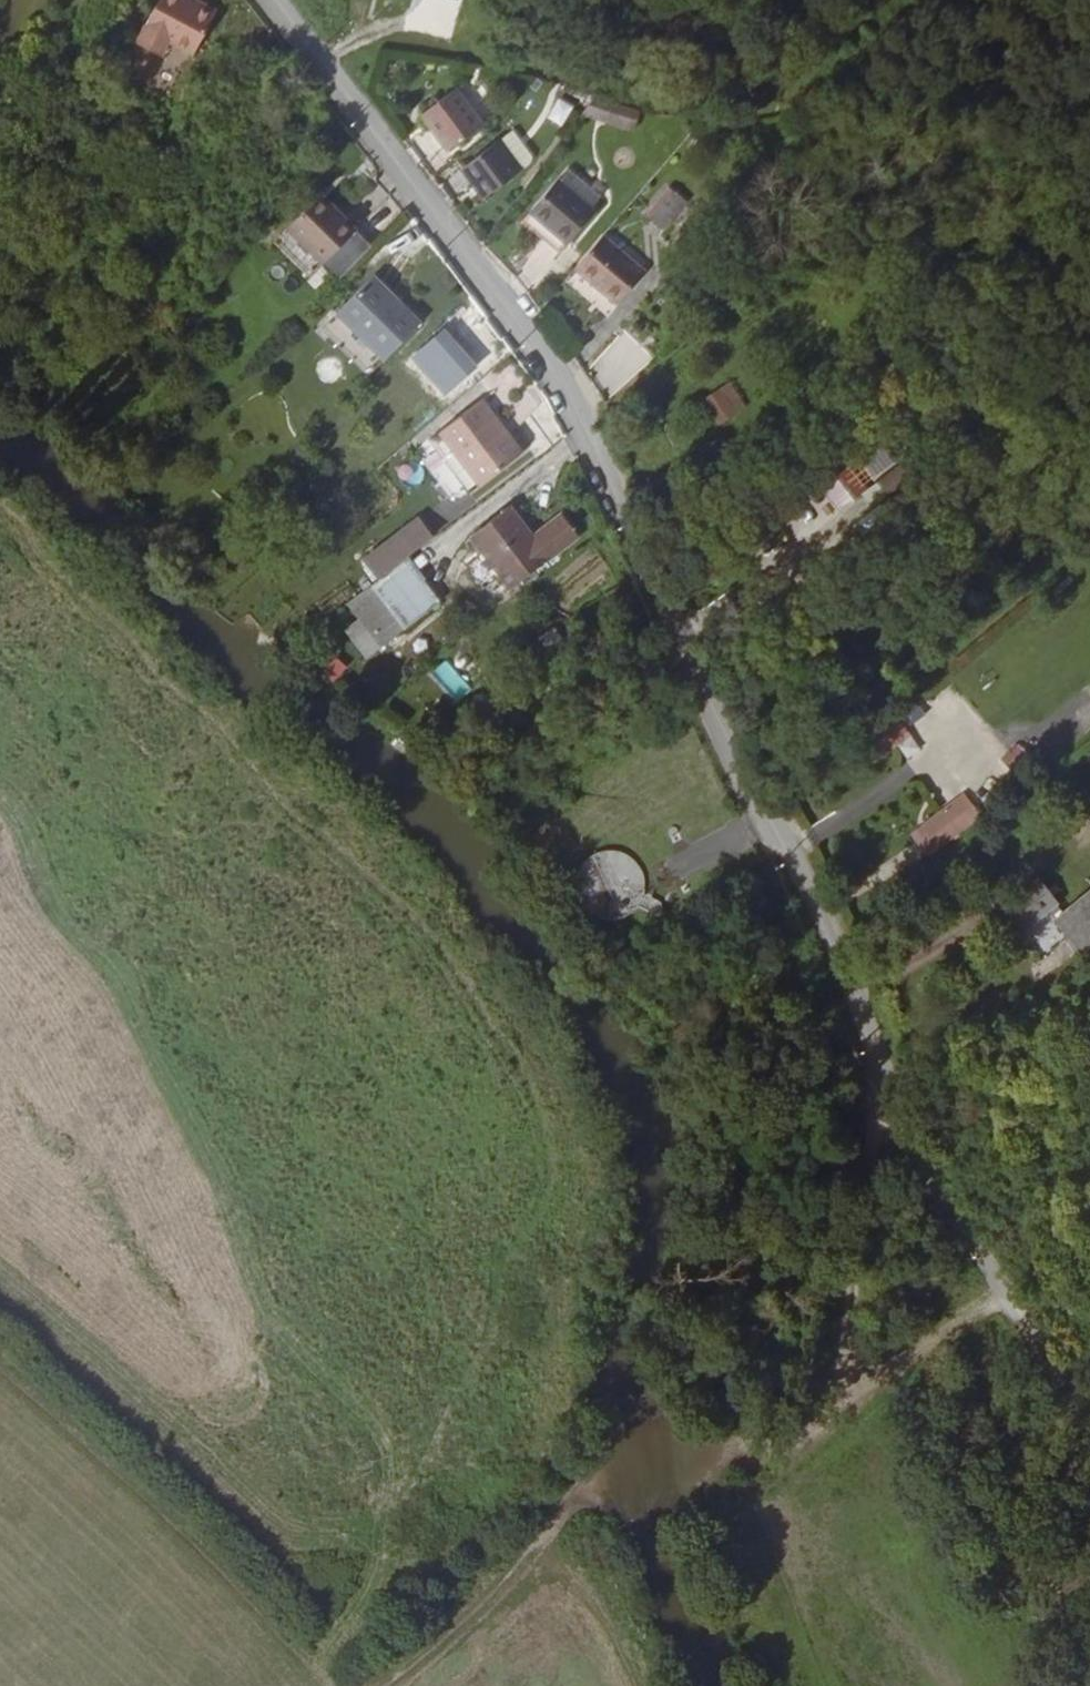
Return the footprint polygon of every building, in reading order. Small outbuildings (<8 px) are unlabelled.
[(160,38),(164,30),(189,38),(207,0),(149,0),(136,28),(160,38)] [(448,150),(484,123),(455,85),(420,113),(448,150)] [(598,93),(587,111),(637,130),(644,115),(598,93)] [(512,130),(498,141),(522,172),(530,165),(532,156),(512,130)] [(486,200),(522,172),(498,141),(462,169),(486,200)] [(599,199),(565,171),(555,183),(588,210),(599,199)] [(588,210),(555,183),(554,182),(517,226),(528,236),(530,233),(538,223),(550,233),(543,243),(557,254),(591,213),(588,210)] [(330,206),(315,192),(309,199),(324,212),(330,206)] [(664,233),(689,205),(676,192),(651,221),(664,233)] [(320,263),(353,229),(330,206),(324,212),(309,199),(282,226),(320,263)] [(550,233),(538,223),(530,233),(543,243),(550,233)] [(617,308),(645,274),(602,237),(574,270),(617,308)] [(335,313),(386,361),(422,322),(401,302),(397,305),(369,278),(335,313)] [(319,329),(371,376),(386,361),(335,313),(319,329)] [(731,380),(702,398),(719,426),(748,408),(731,380)] [(519,447),(478,395),(437,426),(455,449),(444,457),(467,488),(519,447)] [(455,449),(437,426),(426,435),(444,457),(455,449)] [(844,458),(817,488),(853,521),(881,492),(844,458)] [(510,502),(471,531),(483,546),(500,569),(510,581),(579,531),(562,508),(532,530),(510,502)] [(405,553),(431,534),(417,517),(363,558),(376,575),(405,553)] [(500,569),(483,546),(464,560),(482,583),(500,569)] [(405,553),(376,575),(368,582),(403,626),(439,600),(405,553)] [(403,626),(368,582),(347,598),(382,643),(403,626)] [(550,625),(529,650),(547,665),(569,640),(550,625)] [(333,653),(320,671),(335,682),(348,664),(333,653)] [(904,718),(864,730),(872,755),(912,742),(904,718)] [(949,761),(967,791),(980,783),(962,753),(949,761)] [(959,815),(947,801),(914,830),(932,851),(969,818),(963,811),(959,815)] [(581,855),(580,916),(641,918),(642,856),(581,855)] [(1013,887),(984,910),(1001,931),(1031,908),(1013,887)] [(1031,924),(1057,955),(1089,927),(1089,918),(1069,893),(1031,924)]
